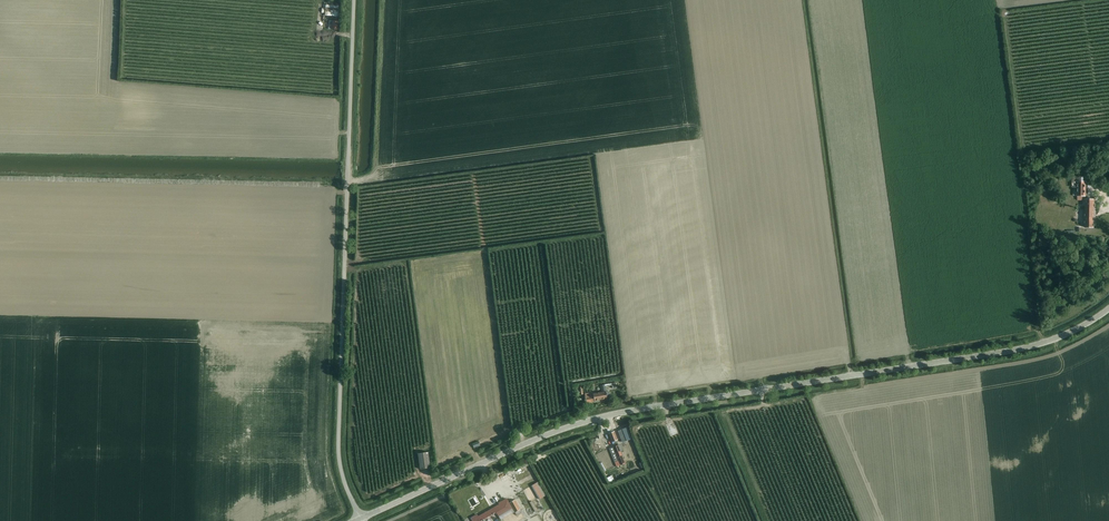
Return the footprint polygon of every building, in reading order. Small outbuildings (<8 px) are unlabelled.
[(336,14),(337,3),(326,2),(325,13),(336,14)] [(329,20),(328,29),(337,30),(338,21),(329,20)] [(1094,200),(1086,199),(1085,227),(1094,227),(1094,200)] [(602,393),(593,395),(593,393),(584,394),(586,404),(595,402),(595,401),(607,399),(605,388),(605,386),(601,386),(602,393)] [(627,428),(618,431),(622,440),(626,438),(627,440),(631,439),(627,428)] [(614,431),(608,433),(613,444),(618,442),(617,440),(618,440),(614,431)] [(618,445),(614,447),(609,448),(616,467),(625,463),(618,445)] [(428,452),(418,453),(420,469),(430,467),(428,452)] [(531,483),(539,497),(543,494),(535,480),(531,483)] [(512,509),(515,512),(520,509),(514,499),(509,503),(508,501),(500,506),(499,504),(474,519),(475,520),(482,520),(481,520),(496,512),(499,516),(512,509)]
